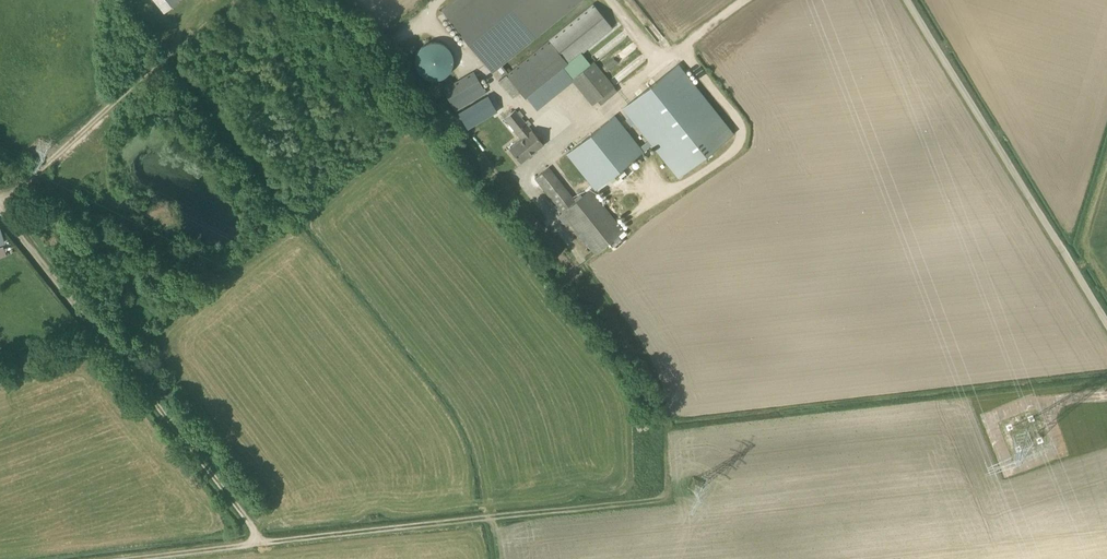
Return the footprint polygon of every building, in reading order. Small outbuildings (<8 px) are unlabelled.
[(157,4),(164,12),(180,0),(154,0),(157,4)] [(492,72),(581,0),(455,0),(442,11),(492,72)] [(593,4),(585,11),(507,74),(521,92),(525,97),(612,27),(593,4)] [(617,33),(619,46),(628,44),(626,31),(617,33)] [(434,42),(432,42),(430,42),(429,42),(427,43),(425,44),(424,45),(422,46),(421,47),(420,48),(419,50),(418,51),(417,53),(416,55),(416,56),(415,58),(415,60),(415,62),(415,63),(416,65),(416,67),(417,69),(418,70),(419,72),(420,73),(421,74),(422,76),(424,77),(425,77),(427,78),(429,79),(430,79),(432,80),(434,80),(436,80),(438,79),(439,79),(441,78),(443,78),(444,77),(446,76),(447,75),(448,74),(449,72),(450,71),(451,69),(452,67),(453,66),(453,64),(453,62),(453,61),(453,59),(453,57),(453,55),(452,54),(451,52),(450,50),(449,49),(448,48),(447,46),(446,45),(444,44),(442,43),(441,43),(439,42),(437,42),(436,42),(434,42)] [(628,71),(643,57),(633,47),(626,53),(628,56),(624,59),(628,64),(625,67),(628,71)] [(601,104),(602,104),(617,91),(614,87),(594,62),(571,79),(592,105),(598,100),(601,104)] [(678,177),(733,132),(678,64),(623,108),(629,116),(635,123),(648,140),(652,144),(678,177)] [(474,71),(443,89),(455,111),(486,93),(474,71)] [(469,106),(475,118),(499,106),(492,94),(469,106)] [(521,162),(543,144),(515,109),(505,118),(522,139),(510,148),(521,162)] [(640,147),(614,115),(566,154),(595,190),(615,174),(621,181),(627,176),(621,169),(644,151),(643,151),(640,147)] [(623,231),(590,190),(575,201),(549,167),(535,178),(562,212),(557,216),(564,224),(569,220),(595,253),(623,231)] [(72,199),(63,198),(62,210),(72,211),(72,199)]
